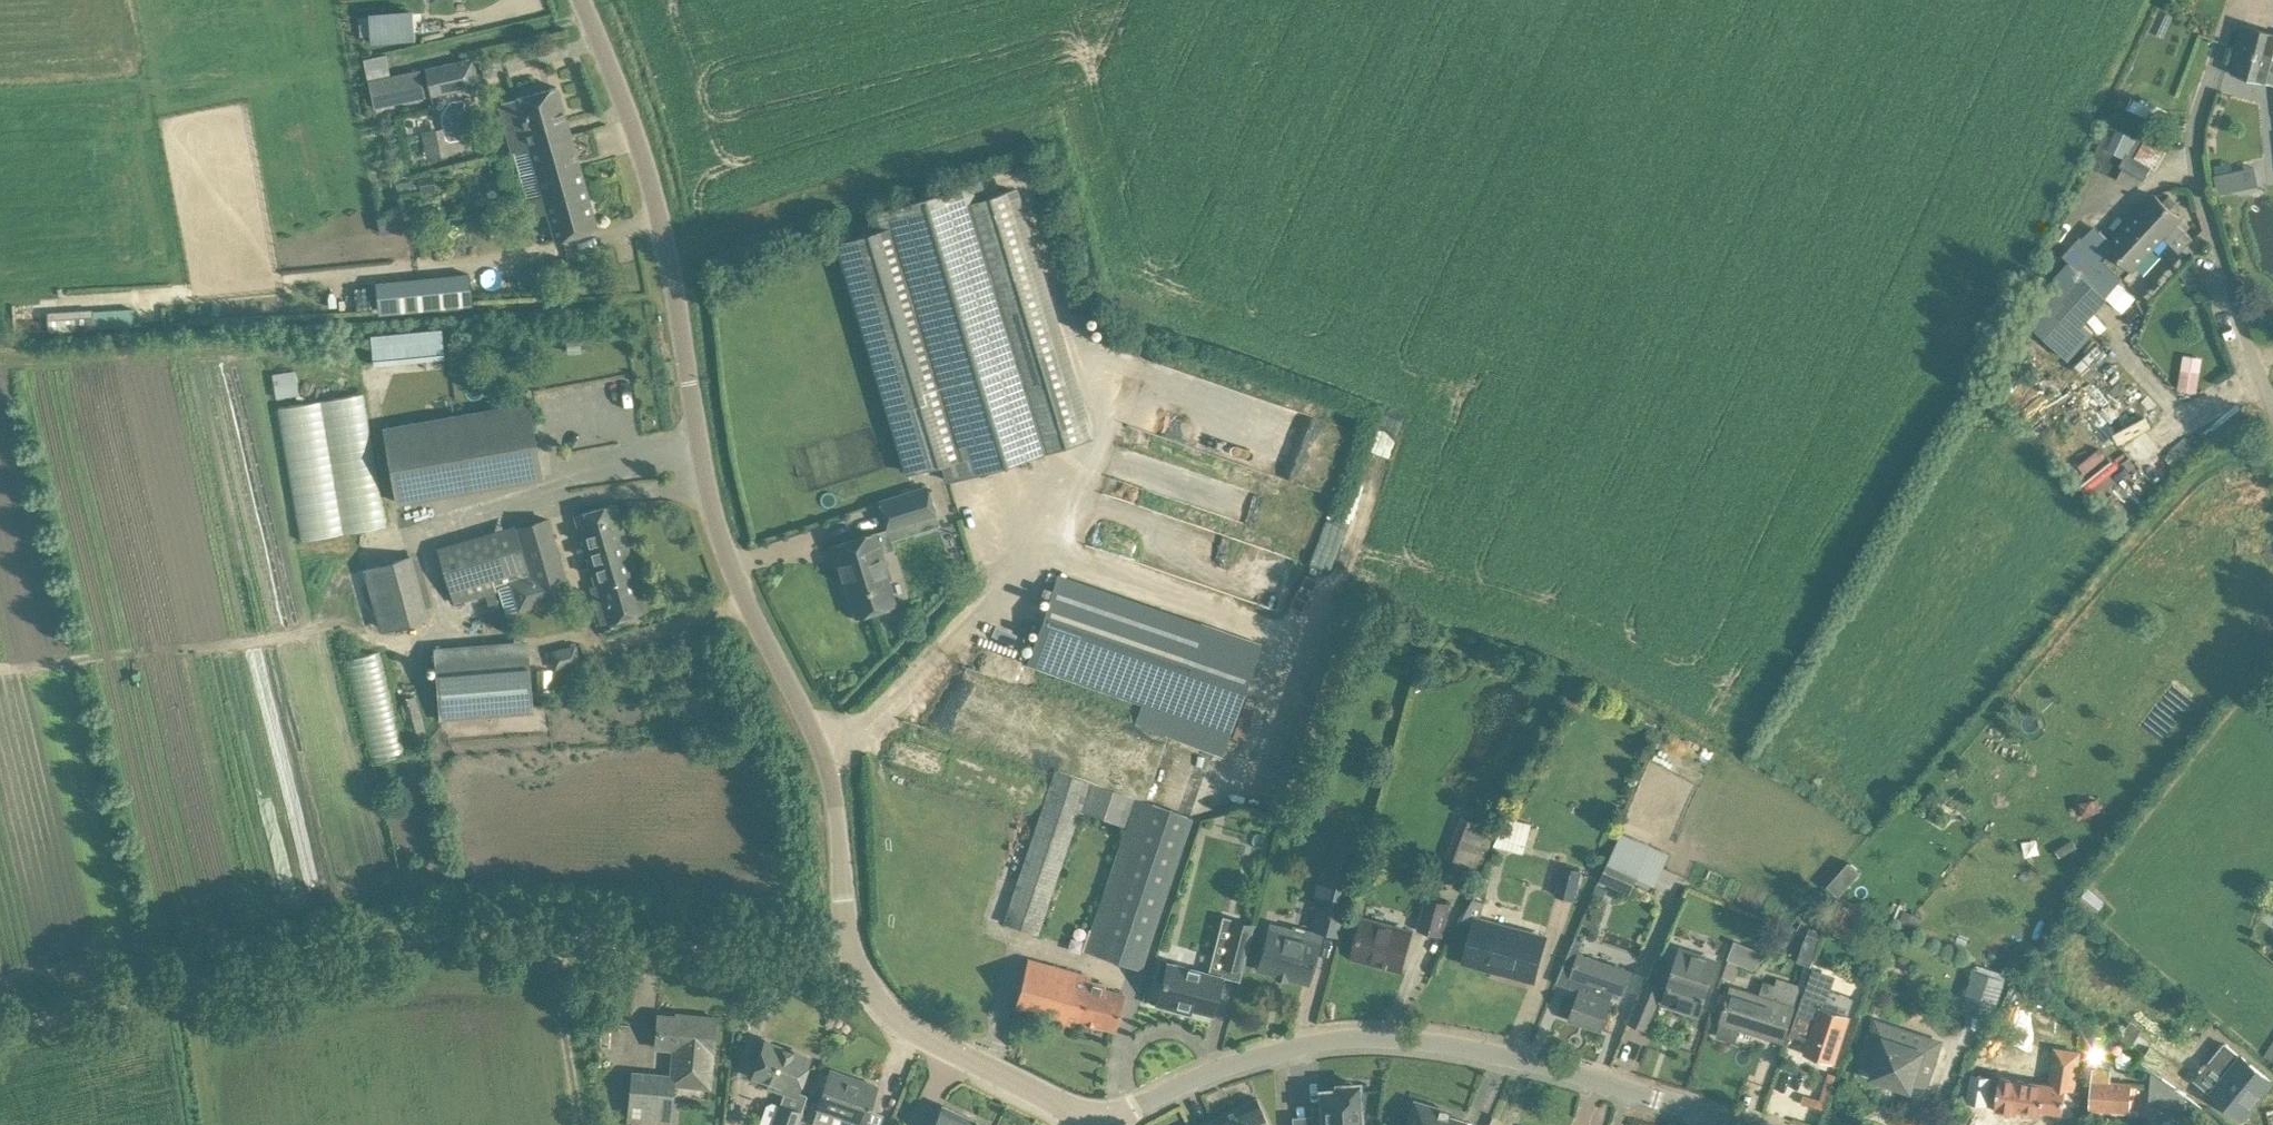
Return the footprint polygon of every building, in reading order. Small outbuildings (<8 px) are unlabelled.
[(520,18),(546,14),(544,3),(518,7),(520,18)] [(410,10),(370,12),(372,42),(412,39),(410,10)] [(2244,25),(2238,49),(2272,58),(2272,33),(2244,25)] [(2272,58),(2238,49),(2231,71),(2272,83),(2272,58)] [(430,95),(478,85),(473,58),(425,68),(430,95)] [(420,89),(416,70),(365,81),(370,107),(396,101),(395,95),(420,89)] [(557,86),(499,102),(512,150),(570,134),(557,86)] [(2167,149),(2148,137),(2139,132),(2127,153),(2156,169),(2167,149)] [(570,134),(512,150),(526,197),(543,192),(583,181),(570,134)] [(2258,185),(2254,168),(2215,176),(2219,194),(2258,185)] [(434,172),(415,176),(419,194),(438,190),(434,172)] [(1087,438),(1010,188),(985,196),(979,178),(868,212),(873,230),(840,241),(910,473),(944,462),(949,480),(1087,438)] [(543,192),(526,197),(531,216),(548,211),(556,239),(597,228),(583,181),(543,192)] [(2060,281),(2026,328),(2051,350),(2062,360),(2091,331),(2080,320),(2129,268),(2154,242),(2162,234),(2164,236),(2180,252),(2193,237),(2175,220),(2178,217),(2155,195),(2130,221),(2113,239),(2102,228),(2086,245),(2077,259),(2078,260),(2060,281)] [(404,211),(377,218),(381,234),(408,227),(404,211)] [(93,308),(47,310),(48,332),(94,329),(94,328),(135,325),(134,308),(93,310),(93,308)] [(2196,393),(2201,370),(2182,367),(2178,390),(2196,393)] [(528,404),(385,429),(398,501),(524,479),(519,452),(536,449),(528,404)] [(887,529),(936,514),(927,485),(878,500),(887,529)] [(576,513),(592,568),(630,557),(615,504),(576,513)] [(519,604),(546,597),(568,592),(549,516),(520,523),(521,524),(437,548),(453,604),(502,591),(499,578),(531,568),(533,574),(513,579),(519,604)] [(856,616),(878,609),(895,604),(887,578),(890,577),(876,531),(831,545),(843,582),(846,581),(856,616)] [(417,552),(363,567),(381,631),(429,618),(426,607),(431,605),(417,552)] [(646,610),(630,557),(592,568),(596,583),(592,584),(603,623),(646,610)] [(1259,644),(1203,624),(1057,574),(1026,663),(1144,703),(1136,725),(1222,755),(1259,644)] [(532,712),(528,658),(491,661),(490,644),(435,648),(441,719),(532,712)] [(574,646),(552,651),(556,667),(578,661),(574,646)] [(347,656),(369,759),(403,752),(382,649),(347,656)] [(1042,810),(1004,922),(1038,934),(1080,810),(1083,812),(1084,810),(1125,825),(1090,929),(1088,928),(1081,948),(1099,955),(1128,964),(1135,944),(1147,948),(1191,816),(1145,800),(1055,770),(1042,810)] [(1492,843),(1522,851),(1529,821),(1500,814),(1492,843)] [(1461,816),(1440,870),(1467,881),(1488,827),(1461,816)] [(1342,913),(1343,908),(1358,850),(1341,845),(1325,908),(1342,913)] [(1610,857),(1599,880),(1630,894),(1640,871),(1610,857)] [(1574,899),(1581,869),(1564,864),(1556,895),(1574,899)] [(1856,882),(1838,901),(1839,904),(1857,912),(1869,887),(1856,882)] [(2088,887),(2075,902),(2093,917),(2106,902),(2088,887)] [(1441,934),(1450,902),(1427,896),(1419,928),(1441,934)] [(1839,904),(1828,928),(1838,933),(1841,927),(1849,931),(1857,912),(1839,904)] [(1903,908),(1897,923),(1919,932),(1925,918),(1903,908)] [(1364,918),(1354,955),(1373,960),(1374,957),(1385,960),(1384,964),(1401,968),(1407,946),(1411,931),(1364,918)] [(1472,933),(1467,955),(1465,961),(1500,971),(1533,980),(1539,958),(1545,936),(1476,918),(1472,933)] [(1245,954),(1252,925),(1233,920),(1225,949),(1245,954)] [(1265,945),(1259,967),(1277,972),(1278,970),(1287,972),(1287,974),(1307,980),(1313,959),(1317,943),(1290,936),(1292,930),(1270,924),(1265,945)] [(1575,938),(1555,982),(1579,990),(1570,1019),(1602,1029),(1612,999),(1610,999),(1615,989),(1625,992),(1632,971),(1579,954),(1584,941),(1575,938)] [(1734,943),(1726,961),(1727,961),(1739,966),(1752,972),(1766,956),(1734,943)] [(1718,961),(1700,955),(1680,948),(1670,980),(1663,1001),(1700,1013),(1710,984),(1718,961)] [(1027,958),(1014,1007),(1077,1024),(1079,1019),(1114,1028),(1124,993),(1104,988),(1105,984),(1090,980),(1091,976),(1027,958)] [(1727,961),(1722,979),(1734,983),(1739,966),(1727,961)] [(1213,1014),(1223,976),(1167,962),(1156,1005),(1181,1011),(1182,1006),(1213,1014)] [(1975,970),(1962,1008),(1991,1018),(2004,979),(1975,970)] [(1648,981),(1631,1022),(1646,1028),(1663,988),(1648,981)] [(1732,987),(1717,1034),(1735,1039),(1739,1026),(1764,1034),(1765,1030),(1784,1036),(1783,1040),(1784,1040),(1790,1019),(1794,1007),(1799,990),(1775,983),(1770,999),(1732,987)] [(1822,1007),(1824,1000),(1805,994),(1803,1001),(1796,1022),(1814,1029),(1806,1053),(1833,1062),(1840,1041),(1848,1015),(1822,1007)] [(629,1073),(625,1124),(635,1124),(673,1124),(677,1085),(711,1088),(717,1018),(682,1014),(682,1019),(675,1019),(676,1016),(658,1015),(655,1049),(672,1051),(670,1074),(630,1070),(629,1073)] [(1926,1037),(1902,1029),(1876,1021),(1862,1065),(1875,1069),(1873,1076),(1911,1088),(1920,1060),(1933,1064),(1939,1046),(1924,1041),(1926,1037)] [(2098,1060),(2101,1036),(2087,1034),(2084,1059),(2098,1060)] [(2140,1035),(2132,1046),(2145,1054),(2139,1062),(2152,1072),(2186,1095),(2187,1094),(2198,1080),(2184,1070),(2152,1049),(2155,1046),(2140,1035)] [(800,1115),(807,1094),(797,1091),(809,1057),(765,1041),(752,1079),(760,1082),(758,1086),(783,1094),(780,1103),(773,1124),(797,1124),(800,1115)] [(2001,1069),(1996,1103),(2018,1107),(2018,1103),(2042,1107),(2043,1103),(2063,1106),(2067,1082),(2074,1083),(2074,1081),(2079,1046),(2057,1042),(2052,1077),(2001,1069)] [(2212,1064),(2197,1082),(2211,1094),(2213,1093),(2217,1096),(2241,1116),(2271,1080),(2254,1066),(2242,1056),(2239,1054),(2238,1055),(2227,1045),(2212,1064)] [(1975,1059),(1971,1086),(1987,1088),(1991,1062),(1975,1059)] [(877,1085),(831,1069),(811,1124),(812,1124),(839,1124),(841,1118),(851,1122),(850,1124),(863,1124),(877,1085)] [(2093,1069),(2090,1107),(2130,1110),(2132,1088),(2132,1084),(2110,1082),(2110,1071),(2093,1069)] [(1358,1084),(1354,1084),(1350,1081),(1345,1081),(1342,1084),(1338,1085),(1338,1089),(1321,1090),(1323,1124),(1361,1124),(1358,1084)] [(1216,1124),(1270,1124),(1257,1097),(1213,1118),(1216,1124)] [(1448,1115),(1449,1111),(1439,1108),(1415,1101),(1408,1124),(1464,1124),(1465,1120),(1448,1115)] [(942,1104),(932,1124),(987,1124),(942,1104)]
